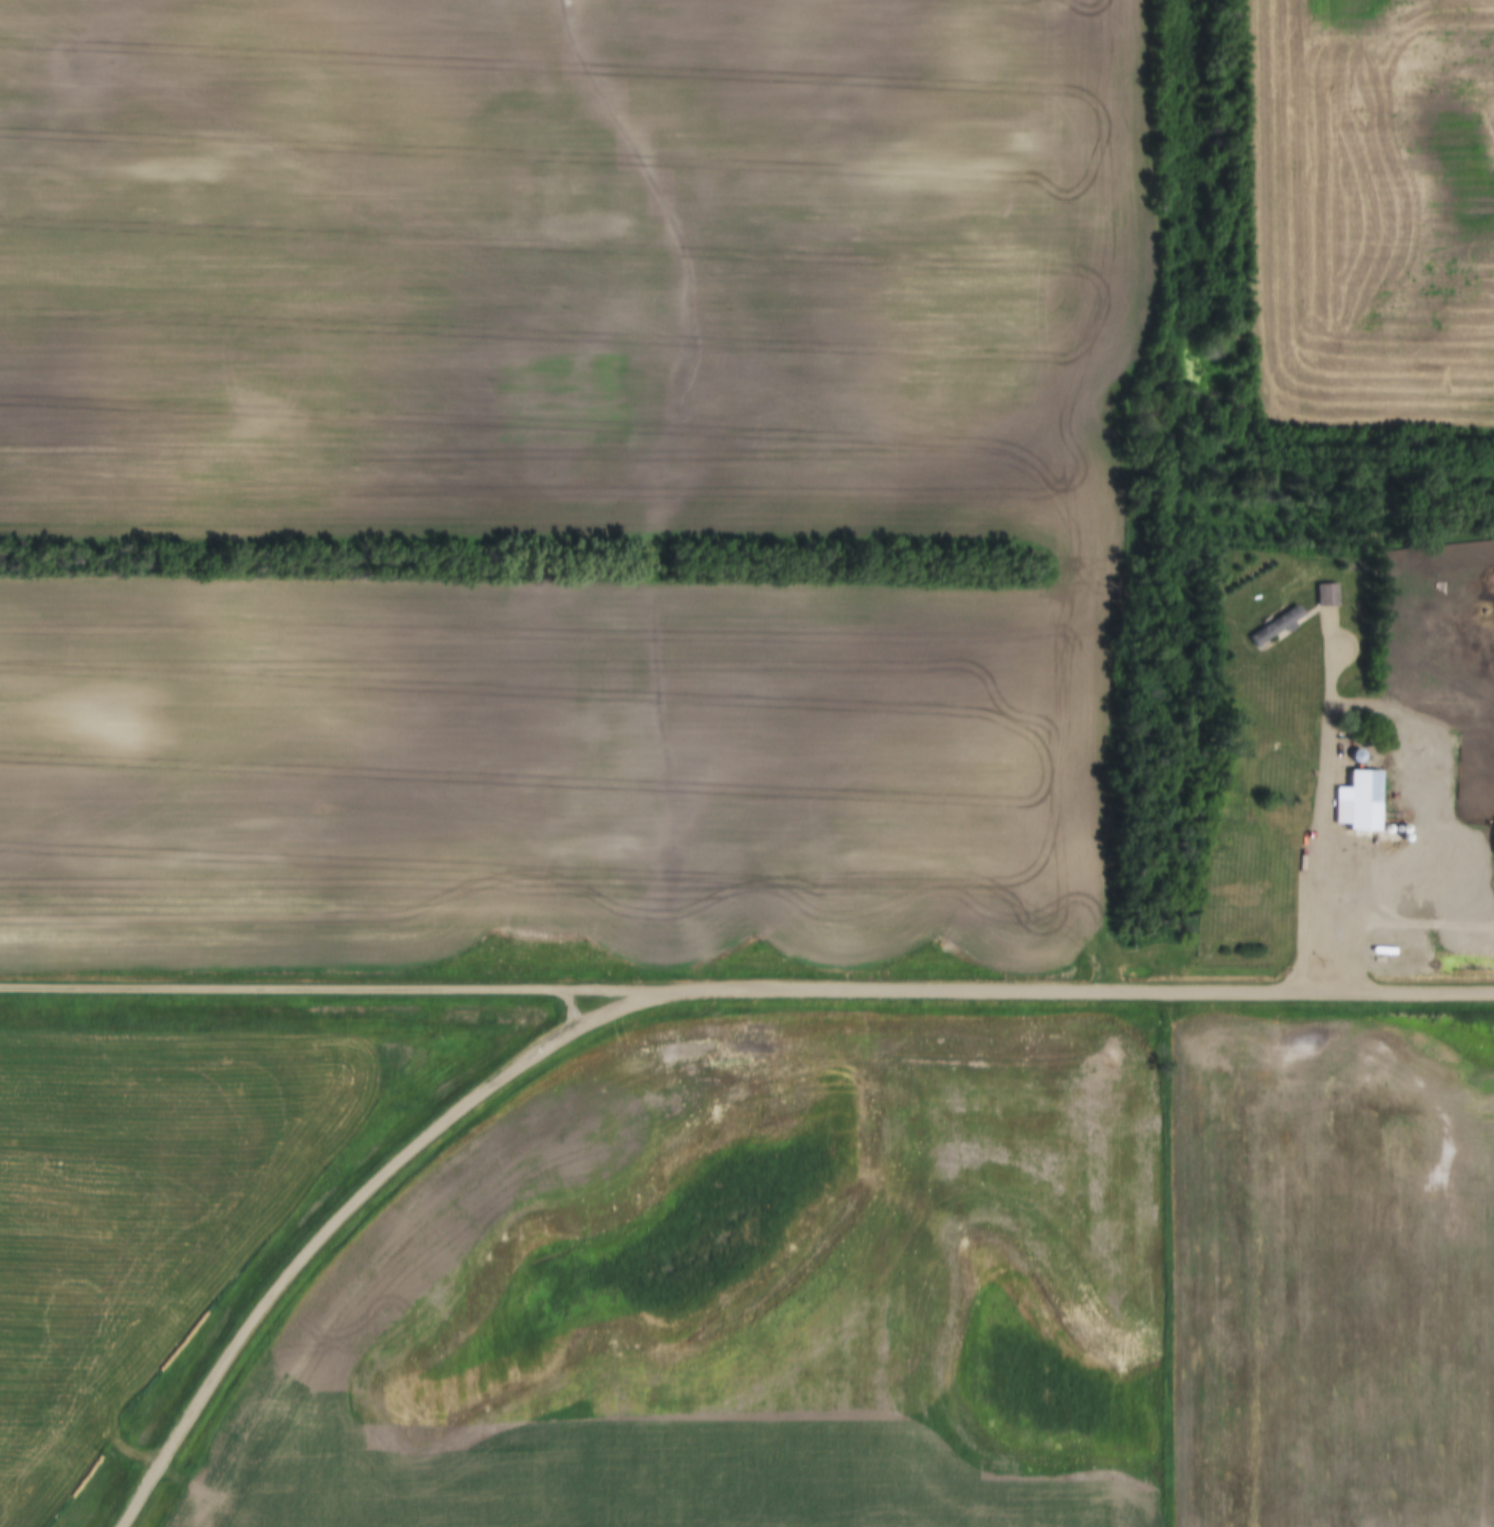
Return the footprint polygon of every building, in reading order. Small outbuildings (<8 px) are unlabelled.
[(1314,584),(1335,583),(1335,606),(1315,606),(1314,584)] [(1284,632),(1281,627),(1251,646),(1245,637),(1294,605),(1300,615),(1288,622),(1291,627),(1284,632)] [(1353,763),(1358,761),(1361,756),(1359,751),(1354,749),(1349,751),(1347,756),(1349,761),(1353,763)] [(1345,799),(1346,770),(1376,770),(1374,831),(1344,830),(1344,824),(1332,824),(1332,799),(1345,799)]
